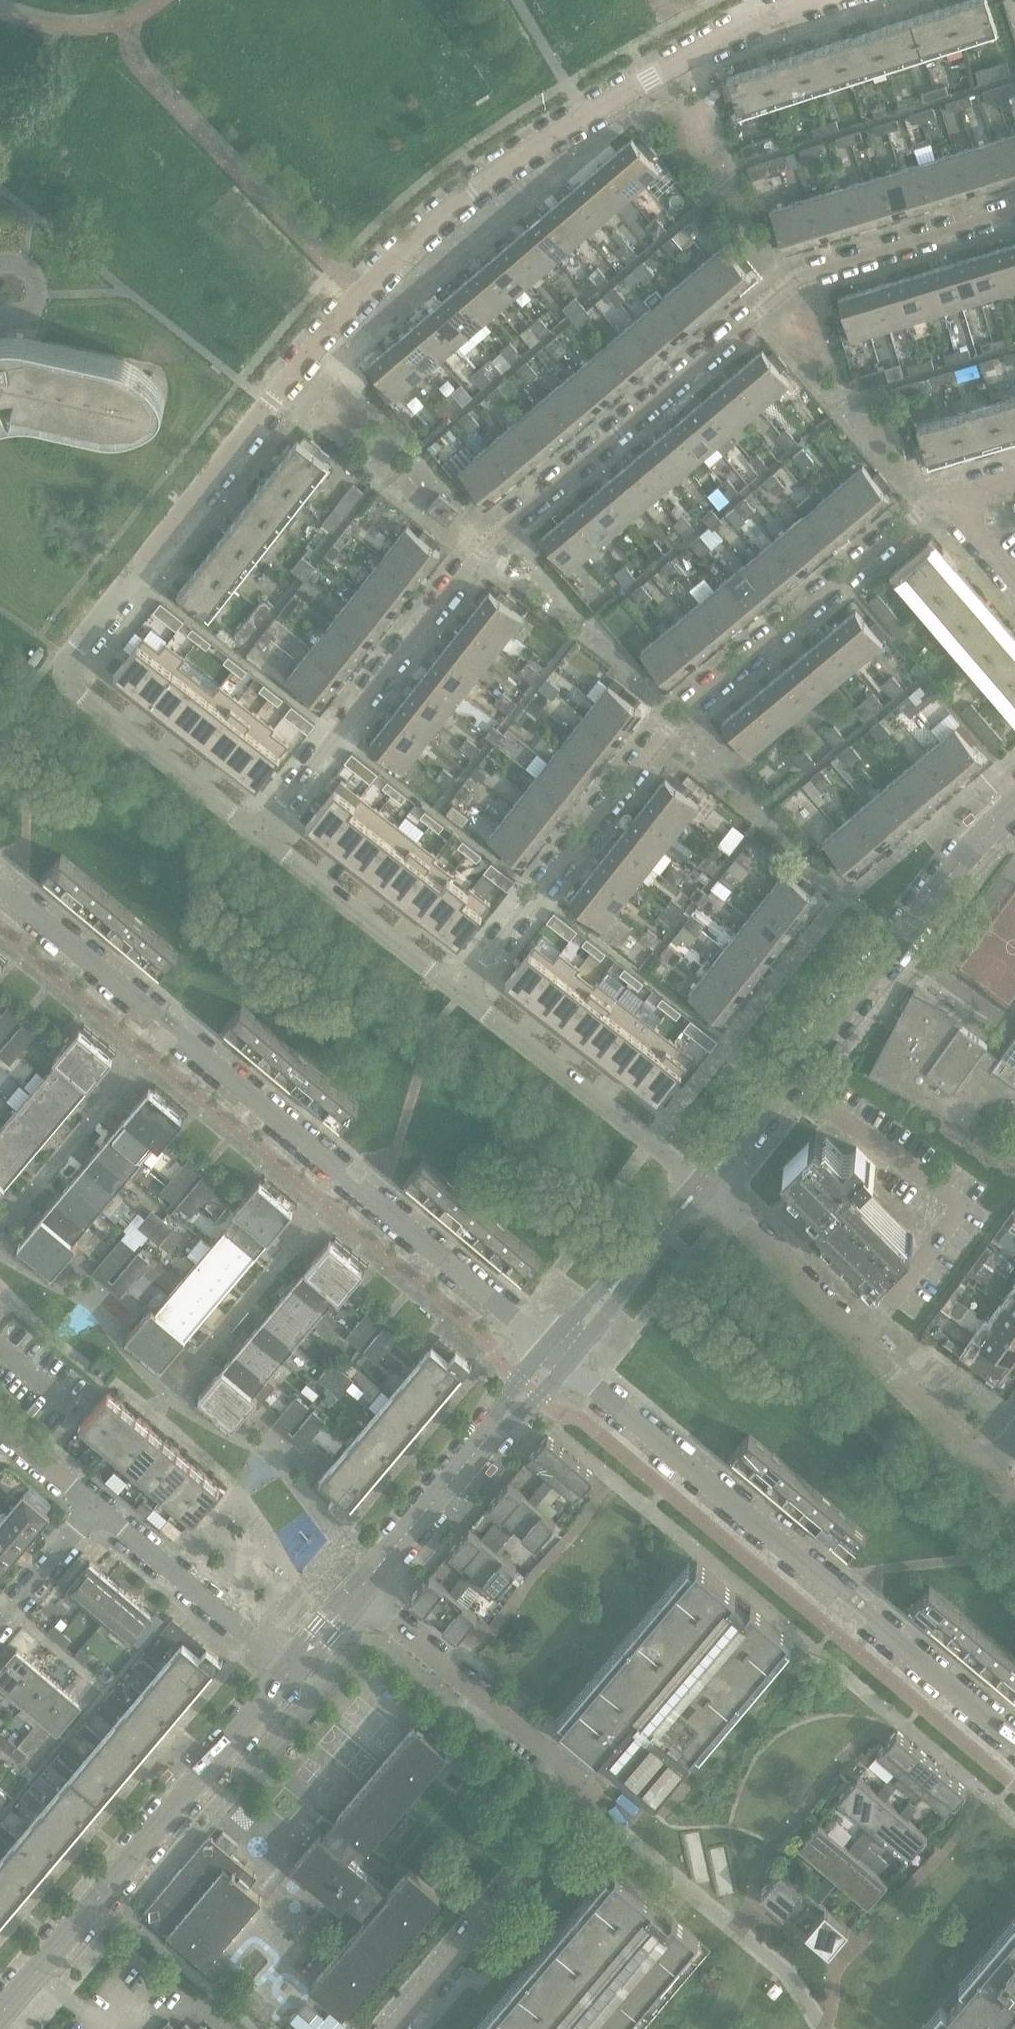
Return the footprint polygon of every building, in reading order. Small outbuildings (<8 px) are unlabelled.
[(987,0),(967,0),(947,6),(960,45),(997,33),(987,0)] [(947,6),(912,18),(924,56),(960,45),(947,6)] [(912,18),(876,29),(888,68),(924,56),(912,18)] [(876,29),(839,41),(851,80),(888,68),(876,29)] [(839,41),(801,53),(814,92),(851,80),(839,41)] [(801,53),(765,65),(777,104),(814,92),(801,53)] [(975,71),(979,84),(1011,74),(1007,61),(975,71)] [(727,77),(728,80),(730,86),(722,89),(726,101),(734,99),(739,116),(777,104),(765,65),(727,77)] [(1013,82),(1005,84),(1009,97),(1014,95),(1014,87),(1013,82)] [(1005,84),(990,89),(994,102),(1009,97),(1005,84)] [(946,85),(934,89),(936,98),(948,94),(946,85)] [(922,93),(924,102),(936,98),(934,89),(922,93)] [(994,102),(990,89),(982,92),(986,104),(994,102)] [(970,96),(958,100),(960,108),(972,104),(970,96)] [(958,100),(946,104),(948,112),(960,108),(958,100)] [(873,109),(875,117),(881,115),(879,107),(873,109)] [(933,108),(921,111),(924,120),(936,116),(933,108)] [(924,120),(921,111),(909,115),(912,124),(924,120)] [(897,119),(885,123),(887,132),(899,128),(897,119)] [(836,121),(824,125),(827,133),(839,129),(836,121)] [(885,123),(872,127),(875,135),(887,132),(885,123)] [(827,133),(824,125),(812,129),(815,137),(827,133)] [(860,131),(848,135),(850,143),(863,139),(860,131)] [(779,134),(740,147),(744,160),(783,147),(779,134)] [(848,135),(835,139),(838,147),(850,143),(848,135)] [(992,141),(1004,182),(1014,178),(1014,152),(1010,136),(992,141)] [(632,139),(617,152),(644,184),(659,171),(650,160),(656,154),(648,144),(641,150),(632,139)] [(992,141),(973,147),(986,187),(1004,182),(992,141)] [(823,143),(811,147),(814,155),(826,151),(823,143)] [(811,147),(799,151),(802,159),(814,155),(811,147)] [(973,147),(955,153),(967,193),(986,187),(973,147)] [(617,152),(602,164),(629,197),(644,184),(617,152)] [(955,153),(937,158),(949,199),(967,193),(955,153)] [(790,167),(786,155),(778,157),(782,170),(790,167)] [(778,157),(747,168),(751,180),(782,170),(778,157)] [(937,158),(918,164),(931,204),(949,199),(937,158)] [(602,164),(587,177),(615,209),(629,197),(602,164)] [(918,164),(900,170),(912,210),(931,204),(918,164)] [(900,170),(882,175),(894,216),(912,210),(900,170)] [(882,175),(863,181),(876,221),(894,216),(882,175)] [(587,177),(573,189),(600,222),(615,209),(587,177)] [(863,181),(845,187),(857,227),(876,221),(863,181)] [(845,187),(827,192),(839,233),(857,227),(845,187)] [(573,189),(558,202),(586,234),(600,222),(573,189)] [(827,192),(808,198),(821,238),(839,233),(827,192)] [(808,198),(790,204),(802,244),(821,238),(808,198)] [(558,202),(544,214),(571,247),(586,234),(558,202)] [(775,224),(767,227),(771,239),(779,236),(783,250),(802,244),(790,204),(771,210),(775,224)] [(544,214),(529,227),(557,259),(571,247),(544,214)] [(646,226),(651,232),(661,224),(656,217),(646,226)] [(661,224),(651,232),(657,239),(667,230),(661,224)] [(529,227),(514,240),(542,272),(557,259),(529,227)] [(672,237),(662,245),(668,252),(678,243),(672,237)] [(514,240),(500,252),(527,284),(542,272),(514,240)] [(617,251),(622,257),(632,249),(627,242),(617,251)] [(678,243),(668,252),(674,258),(684,249),(678,243)] [(1004,247),(1014,282),(1014,244),(1004,247)] [(724,245),(708,258),(736,291),(751,278),(742,267),(748,261),(740,251),(733,257),(724,245)] [(986,253),(998,293),(1014,288),(1014,282),(1004,247),(986,253)] [(638,255),(632,249),(622,257),(628,264),(638,255)] [(500,252),(485,265),(513,297),(527,284),(500,252)] [(986,253),(968,258),(980,299),(998,293),(986,253)] [(736,291),(708,258),(694,271),(721,303),(736,291)] [(968,258),(949,264),(962,305),(980,299),(968,258)] [(649,268),(643,262),(633,270),(639,276),(649,268)] [(949,264),(931,270),(943,310),(962,305),(949,264)] [(485,265),(471,277),(498,309),(513,297),(485,265)] [(588,276),(593,282),(603,274),(597,267),(588,276)] [(649,268),(639,276),(645,283),(654,274),(649,268)] [(931,270),(913,275),(925,316),(943,310),(931,270)] [(721,303),(694,271),(679,283),(706,316),(721,303)] [(603,274),(593,282),(599,289),(609,280),(603,274)] [(913,275),(894,281),(907,322),(925,316),(913,275)] [(471,277),(456,290),(484,322),(498,309),(471,277)] [(894,281),(876,287),(888,327),(907,322),(894,281)] [(706,316),(679,283),(665,296),(692,328),(706,316)] [(614,287),(604,295),(610,301),(620,293),(614,287)] [(876,287),(858,292),(870,333),(888,327),(876,287)] [(456,290),(442,302),(469,334),(484,322),(456,290)] [(838,298),(841,305),(843,312),(834,315),(838,327),(846,324),(851,338),(851,339),(870,333),(858,292),(838,298)] [(620,293),(610,301),(615,308),(625,299),(620,293)] [(692,328),(665,296),(650,308),(677,341),(692,328)] [(576,298),(569,303),(577,313),(584,308),(576,298)] [(442,302),(427,315),(455,347),(469,334),(442,302)] [(577,313),(569,303),(563,309),(568,315),(571,319),(577,313)] [(584,308),(577,313),(585,323),(592,317),(584,308)] [(677,341),(650,308),(635,320),(662,353),(677,341)] [(585,323),(577,313),(571,319),(573,322),(579,328),(585,323)] [(427,315),(412,327),(440,359),(455,347),(427,315)] [(529,326),(535,332),(545,324),(539,317),(529,326)] [(662,353),(635,320),(621,333),(648,365),(662,353)] [(545,324),(535,332),(540,339),(550,330),(545,324)] [(846,324),(838,327),(842,340),(851,338),(846,324)] [(412,327),(398,340),(425,372),(440,359),(412,327)] [(23,337),(24,335),(17,333),(0,336),(0,382),(20,379),(16,396),(106,416),(138,415),(156,405),(159,391),(147,374),(119,358),(23,337)] [(648,365),(621,333),(606,345),(633,378),(648,365)] [(556,337),(546,345),(552,352),(561,343),(556,337)] [(1005,338),(993,341),(995,350),(1007,346),(1005,338)] [(398,340),(383,352),(411,384),(425,372),(398,340)] [(981,345),(983,353),(995,350),(993,341),(981,345)] [(500,351),(506,357),(516,349),(510,342),(500,351)] [(567,350),(561,343),(552,352),(557,358),(567,350)] [(633,378),(606,345),(591,358),(618,390),(633,378)] [(968,348),(956,352),(958,360),(971,357),(968,348)] [(516,349),(506,357),(511,364),(521,355),(516,349)] [(762,350),(747,363),(774,396),(790,383),(780,371),(787,366),(779,356),(772,361),(762,350)] [(368,365),(373,371),(377,376),(371,382),(379,392),(386,386),(396,397),(411,384),(383,352),(368,365)] [(944,355),(946,364),(958,360),(956,352),(944,355)] [(1004,356),(1006,364),(1014,362),(1014,352),(1004,356)] [(618,390),(591,358),(577,370),(604,402),(618,390)] [(931,359),(919,363),(922,371),(934,368),(931,359)] [(527,362),(517,370),(522,377),(532,368),(527,362)] [(747,363),(732,376),(760,408),(774,396),(747,363)] [(907,366),(909,375),(922,371),(919,363),(907,366)] [(471,376),(477,382),(487,374),(481,367),(471,376)] [(532,368),(522,377),(528,383),(538,375),(532,368)] [(889,381),(885,368),(877,371),(881,383),(889,381)] [(604,402),(577,370),(562,383),(589,415),(604,402)] [(957,379),(955,370),(942,374),(945,382),(957,379)] [(877,371),(853,378),(857,390),(881,383),(877,371)] [(487,374),(477,382),(482,389),(492,380),(487,374)] [(945,382),(942,374),(930,377),(933,386),(945,382)] [(732,376),(718,388),(745,421),(760,408),(732,376)] [(896,387),(900,399),(900,400),(924,393),(920,380),(896,387)] [(589,415),(562,383),(547,395),(575,427),(589,415)] [(503,393),(498,387),(488,395),(493,402),(503,393)] [(718,388),(703,401),(730,433),(745,421),(718,388)] [(442,401),(447,407),(457,399),(452,392),(442,401)] [(503,393),(493,402),(499,408),(509,400),(503,393)] [(575,427),(547,395),(533,407),(560,440),(575,427)] [(991,404),(1003,443),(1014,440),(1014,397),(991,404)] [(457,399),(447,407),(453,414),(463,405),(457,399)] [(703,401),(689,413),(716,445),(730,433),(703,401)] [(991,404),(954,415),(966,454),(1003,443),(991,404)] [(560,440),(533,407),(518,420),(545,452),(560,440)] [(474,418),(468,412),(459,420),(464,427),(474,418)] [(689,413),(674,425),(701,458),(716,445),(689,413)] [(922,444),(913,446),(917,458),(925,456),(928,465),(966,454),(954,415),(917,426),(922,444)] [(474,418),(464,427),(470,433),(480,425),(474,418)] [(545,452),(518,420),(503,432),(531,465),(545,452)] [(674,425),(659,438),(686,470),(701,458),(674,425)] [(776,437),(782,444),(792,435),(786,429),(776,437)] [(531,465),(503,432),(489,445),(516,477),(531,465)] [(792,435),(782,444),(787,451),(797,442),(792,435)] [(659,438),(645,450),(672,483),(686,470),(659,438)] [(298,441),(274,471),(305,497),(329,466),(315,455),(321,448),(311,440),(305,447),(298,441)] [(435,441),(428,447),(434,453),(441,447),(435,441)] [(516,477),(489,445),(474,457),(501,489),(516,477)] [(803,448),(793,457),(798,463),(808,455),(803,448)] [(645,450),(630,463),(657,495),(672,483),(645,450)] [(747,462),(752,469),(762,460),(757,454),(747,462)] [(808,455),(798,463),(804,470),(814,461),(808,455)] [(501,489),(474,457),(459,470),(468,482),(462,487),(470,497),(477,491),(486,502),(501,489)] [(762,460),(752,469),(758,475),(768,467),(762,460)] [(630,463),(615,475),(642,507),(657,495),(630,463)] [(863,466),(847,479),(874,511),(890,498),(880,487),(887,482),(879,472),(872,477),(863,466)] [(274,471),(250,502),(281,527),(305,497),(274,471)] [(773,473),(763,482),(769,488),(779,480),(773,473)] [(615,475),(601,488),(628,520),(642,507),(615,475)] [(717,487),(723,494),(733,485),(727,479),(717,487)] [(874,511),(847,479),(833,491),(860,524),(874,511)] [(779,480),(769,488),(774,495),(784,486),(779,480)] [(322,524),(330,530),(332,532),(363,493),(353,484),(322,524)] [(733,485),(723,494),(728,500),(739,492),(733,485)] [(601,488),(586,500),(613,532),(628,520),(601,488)] [(860,524),(833,491),(818,503),(845,536),(860,524)] [(459,509),(440,494),(428,509),(447,524),(459,509)] [(750,505),(744,498),(734,507),(740,513),(750,505)] [(586,500),(571,512),(599,545),(613,532),(586,500)] [(250,502),(226,532),(257,557),(281,527),(250,502)] [(845,536),(818,503),(803,516),(830,548),(845,536)] [(750,505),(740,513),(745,520),(755,511),(750,505)] [(701,518),(704,521),(707,524),(717,515),(711,509),(701,518)] [(571,512),(557,525),(584,557),(599,545),(571,512)] [(717,515),(707,524),(712,531),(723,522),(717,515)] [(673,524),(679,531),(689,522),(683,516),(673,524)] [(830,548),(803,516),(788,528),(815,561),(830,548)] [(695,529),(689,522),(679,531),(685,537),(695,529)] [(349,524),(341,534),(348,540),(356,530),(349,524)] [(541,538),(546,544),(551,549),(544,555),(552,565),(559,559),(569,570),(584,557),(557,525),(541,538)] [(407,527),(394,543),(428,569),(440,553),(429,544),(434,537),(424,529),(419,536),(407,527)] [(815,561),(788,528),(774,540),(801,573),(815,561)] [(226,532),(202,562),(234,587),(257,557),(226,532)] [(341,549),(348,540),(341,534),(334,544),(341,549)] [(700,535),(690,544),(695,550),(706,542),(700,535)] [(801,573),(774,540),(759,553),(786,585),(801,573)] [(644,549),(650,556),(660,547),(654,541),(644,549)] [(706,542),(695,550),(701,557),(711,548),(706,542)] [(428,569),(394,543),(382,558),(416,584),(428,569)] [(333,559),(341,549),(334,544),(326,554),(333,559)] [(660,547),(650,556),(655,562),(665,554),(660,547)] [(900,575),(926,605),(957,578),(931,548),(900,575)] [(786,585),(759,553),(744,565),(771,598),(786,585)] [(312,565),(302,557),(291,570),(301,578),(307,571),(312,565)] [(416,584),(382,558),(371,573),(404,599),(416,584)] [(671,560),(661,569),(666,575),(676,567),(671,560)] [(210,618),(234,587),(202,562),(178,593),(210,618)] [(322,573),(312,565),(307,571),(317,579),(322,573)] [(615,574),(620,581),(630,572),(625,565),(615,574)] [(771,598),(744,565),(729,577),(757,610),(771,598)] [(676,567),(666,575),(672,582),(682,573),(676,567)] [(317,579),(307,571),(301,578),(305,581),(311,586),(317,579)] [(630,572),(620,581),(626,587),(636,578),(630,572)] [(682,573),(678,576),(690,590),(695,586),(684,572),(682,573)] [(404,599),(371,573),(359,588),(392,614),(404,599)] [(757,610),(729,577),(715,590),(742,622),(757,610)] [(957,578),(926,605),(951,634),(982,607),(957,578)] [(647,592),(641,585),(631,593),(637,600),(647,592)] [(392,614),(359,588),(347,603),(380,629),(392,614)] [(742,622),(715,590),(700,602),(727,634),(742,622)] [(490,592),(477,608),(510,634),(523,618),(511,609),(517,602),(506,594),(501,601),(490,592)] [(647,592),(637,600),(642,607),(652,598),(647,592)] [(294,594),(286,604),(293,610),(301,600),(294,594)] [(878,594),(868,603),(900,641),(910,632),(878,594)] [(233,637),(243,645),(274,606),(264,598),(233,637)] [(727,634),(700,602),(685,614),(712,647),(727,634)] [(380,629),(347,603),(335,618),(368,644),(380,629)] [(293,610),(286,604),(278,614),(285,620),(293,610)] [(982,607),(951,634),(976,663),(1007,637),(982,607)] [(477,608),(465,623),(498,649),(510,634),(477,608)] [(856,611),(840,624),(867,656),(883,643),(856,611)] [(712,647),(685,614),(671,627),(698,659),(712,647)] [(178,616),(171,625),(177,630),(184,621),(178,616)] [(368,644),(335,618),(323,633),(356,659),(368,644)] [(465,623),(453,638),(487,664),(498,649),(465,623)] [(270,624),(263,634),(269,640),(277,630),(270,624)] [(840,624),(826,636),(853,669),(867,656),(840,624)] [(193,627),(188,634),(197,641),(202,635),(193,627)] [(698,659),(671,627),(656,639),(683,671),(698,659)] [(356,659),(323,633),(311,648),(344,674),(356,659)] [(263,634),(255,644),(262,650),(269,640),(263,634)] [(202,635),(197,641),(207,649),(212,642),(202,635)] [(826,636),(811,648),(838,681),(853,669),(826,636)] [(144,637),(115,674),(132,687),(161,651),(160,650),(144,637)] [(976,663),(1001,692),(1014,681),(1014,646),(1007,637),(976,663)] [(453,638),(441,653),(475,679),(487,664),(453,638)] [(683,671),(656,639),(640,652),(650,663),(643,669),(651,679),(658,673),(667,684),(683,671)] [(161,651),(132,687),(141,694),(150,701),(179,665),(180,665),(186,658),(185,657),(167,643),(166,643),(160,650),(161,651)] [(344,674),(311,648),(299,663),(333,689),(344,674)] [(838,681),(811,648),(789,667),(816,699),(838,681)] [(441,653),(430,668),(463,694),(475,679),(441,653)] [(229,656),(224,662),(233,669),(238,663),(229,656)] [(943,691),(918,662),(912,668),(928,687),(936,696),(943,691)] [(238,663),(233,669),(243,677),(247,670),(238,663)] [(333,689),(299,663),(287,679),(320,705),(333,689)] [(518,673),(525,678),(533,668),(527,663),(518,673)] [(179,665),(150,701),(160,709),(168,715),(197,679),(180,665),(179,665)] [(816,699),(789,667),(767,686),(794,718),(816,699)] [(430,668),(418,683),(451,709),(463,694),(430,668)] [(540,673),(533,668),(525,678),(532,684),(540,673)] [(883,685),(888,691),(898,683),(893,676),(883,685)] [(197,679),(168,715),(177,722),(186,729),(215,693),(214,692),(197,679)] [(553,684),(547,679),(538,689),(545,694),(553,684)] [(1001,692),(1014,708),(1014,681),(1001,692)] [(418,683),(406,698),(439,724),(451,709),(418,683)] [(898,683),(888,691),(894,698),(904,689),(898,683)] [(264,684),(259,690),(269,697),(274,691),(264,684)] [(553,684),(545,694),(552,700),(560,689),(553,684)] [(215,693),(186,729),(196,737),(204,744),(239,700),(221,685),(220,685),(214,692),(215,693)] [(608,685),(596,701),(629,727),(642,711),(630,702),(636,695),(625,687),(620,694),(608,685)] [(794,718),(767,686),(744,704),(771,737),(794,718)] [(924,691),(921,693),(929,702),(936,696),(928,687),(924,691)] [(274,691),(269,697),(278,705),(283,699),(274,691)] [(495,703),(501,709),(510,698),(503,693),(495,703)] [(915,702),(909,696),(899,704),(905,711),(915,702)] [(406,698),(394,713),(427,740),(439,724),(406,698)] [(516,704),(510,698),(501,709),(508,714),(516,704)] [(239,700),(204,744),(212,750),(222,758),(256,714),(239,700)] [(629,727),(596,701),(584,716),(617,742),(629,727)] [(853,709),(859,716),(869,708),(863,701),(853,709)] [(915,702),(905,711),(910,717),(920,709),(915,702)] [(971,703),(961,712),(994,750),(1004,741),(971,703)] [(771,737),(744,704),(722,723),(726,729),(720,734),(733,750),(739,744),(749,755),(771,737)] [(292,705),(284,715),(291,720),(298,710),(292,705)] [(869,708),(859,716),(864,723),(874,714),(869,708)] [(530,714),(523,709),(515,719),(521,724),(530,714)] [(394,713),(382,728),(415,755),(427,740),(394,713)] [(256,714),(222,758),(231,765),(240,772),(271,732),(272,732),(275,729),(274,728),(256,714)] [(536,719),(530,714),(521,724),(528,730),(536,719)] [(617,742),(584,716),(572,731),(605,758),(617,742)] [(885,727),(880,721),(870,729),(875,736),(885,727)] [(485,736),(488,739),(492,741),(500,731),(493,726),(485,736)] [(824,734),(829,741),(839,732),(834,726),(824,734)] [(885,727),(875,736),(881,742),(891,734),(885,727)] [(956,727),(940,740),(968,773),(983,759),(956,727)] [(403,770),(415,755),(382,728),(370,744),(403,770)] [(507,736),(500,731),(492,741),(498,747),(507,736)] [(605,758),(572,731),(560,746),(593,773),(605,758)] [(271,732),(240,772),(257,785),(289,745),(272,732),(271,732)] [(839,732),(829,741),(835,747),(845,739),(839,732)] [(459,749),(466,754),(474,744),(467,738),(459,749)] [(968,773),(940,740),(926,753),(953,785),(968,773)] [(474,744),(466,754),(472,759),(481,749),(474,744)] [(850,745),(840,754),(846,760),(856,752),(850,745)] [(593,773),(560,746),(548,761),(582,788),(593,773)] [(794,759),(800,765),(810,757),(804,750),(794,759)] [(856,752),(846,760),(851,767),(861,758),(856,752)] [(953,785),(926,753),(911,765),(939,797),(953,785)] [(494,759),(487,754),(479,764),(486,770),(494,759)] [(810,757),(800,765),(805,772),(815,763),(810,757)] [(501,765),(494,759),(486,770),(492,775),(501,765)] [(582,788),(548,761),(537,777),(570,803),(582,788)] [(939,797),(911,765),(897,778),(924,810),(939,797)] [(372,768),(364,778),(371,783),(378,773),(372,768)] [(435,779),(442,784),(450,774),(443,768),(435,779)] [(476,768),(472,774),(481,781),(486,775),(476,768)] [(826,777),(821,770),(811,778),(816,785),(826,777)] [(450,774),(442,784),(449,789),(457,779),(450,774)] [(570,803),(537,777),(525,792),(558,818),(570,803)] [(826,777),(816,785),(822,792),(832,783),(826,777)] [(924,810),(897,778),(882,790),(909,823),(924,810)] [(665,779),(653,795),(686,821),(699,805),(687,796),(692,789),(682,781),(677,788),(665,779)] [(341,780),(307,825),(326,840),(361,796),(341,780)] [(388,781),(383,787),(392,794),(397,788),(388,781)] [(463,784),(455,794),(462,800),(470,789),(463,784)] [(397,788),(392,794),(402,802),(407,795),(397,788)] [(470,789),(462,800),(469,805),(477,795),(470,789)] [(909,823),(882,790),(867,803),(895,835),(909,823)] [(558,818),(525,792),(513,807),(546,833),(558,818)] [(653,795),(641,810),(674,836),(686,821),(653,795)] [(361,796),(326,840),(336,847),(345,854),(380,811),(361,796)] [(895,835),(867,803),(853,815),(880,847),(895,835)] [(546,833),(513,807),(501,822),(534,848),(546,833)] [(425,810),(421,817),(430,824),(435,818),(425,810)] [(641,810),(629,825),(662,851),(674,836),(641,810)] [(380,811),(345,854),(355,862),(364,869),(398,826),(380,811)] [(880,847),(853,815),(838,828),(866,860),(880,847)] [(435,818),(430,824),(439,831),(444,825),(435,818)] [(534,848),(501,822),(488,838),(522,864),(534,848)] [(629,825),(617,840),(651,866),(662,851),(629,825)] [(398,826),(364,869),(373,877),(383,884),(417,840),(398,826)] [(735,826),(721,845),(730,852),(745,834),(735,826)] [(866,860),(838,828),(823,841),(833,852),(826,858),(834,868),(841,862),(850,873),(866,860)] [(417,840),(383,884),(393,892),(402,899),(433,859),(434,860),(437,856),(436,855),(417,840)] [(463,840),(458,846),(468,854),(473,847),(463,840)] [(617,840),(605,855),(639,881),(651,866),(617,840)] [(473,847),(468,854),(477,861),(482,855),(473,847)] [(62,854),(45,874),(61,888),(78,868),(62,854)] [(699,864),(706,869),(714,859),(707,854),(699,864)] [(605,855),(594,870),(627,897),(639,881),(605,855)] [(433,859),(402,899),(411,906),(421,914),(449,878),(450,878),(453,874),(452,874),(434,860),(433,859)] [(714,859),(706,869),(713,875),(721,864),(714,859)] [(491,862),(484,872),(490,877),(498,867),(491,862)] [(695,867),(691,872),(697,877),(701,872),(695,867)] [(78,868),(61,888),(78,903),(95,883),(78,868)] [(734,875),(727,869),(719,880),(726,885),(734,875)] [(594,870),(582,885),(615,912),(627,897),(594,870)] [(785,873),(772,888),(805,915),(818,899),(806,890),(812,883),(802,875),(796,882),(785,873)] [(734,875),(726,885),(733,890),(741,880),(734,875)] [(449,878),(421,914),(430,921),(439,928),(467,892),(450,878),(449,878)] [(95,883),(78,903),(95,917),(112,897),(95,883)] [(602,927),(615,912),(582,885),(569,901),(602,927)] [(690,897),(693,900),(696,902),(705,892),(698,887),(690,897)] [(467,892),(439,928),(459,944),(490,904),(470,888),(467,892)] [(805,915),(772,888),(760,904),(793,930),(805,915)] [(705,892),(696,902),(703,908),(711,897),(705,892)] [(112,897),(95,917),(112,931),(129,911),(112,897)] [(664,909),(670,915),(679,904),(672,899),(664,909)] [(679,904),(670,915),(677,920),(685,909),(679,904)] [(793,930),(760,904),(748,919),(782,945),(793,930)] [(129,911),(112,931),(128,945),(145,925),(129,911)] [(692,915),(684,925),(691,930),(699,920),(692,915)] [(782,945),(748,919),(736,934),(770,960),(782,945)] [(699,920),(691,930),(697,936),(705,925),(699,920)] [(145,925),(128,945),(145,959),(162,939),(145,925)] [(572,925),(564,935),(570,940),(578,930),(572,925)] [(640,940),(647,945),(655,935),(648,929),(640,940)] [(770,960),(736,934),(725,949),(758,975),(770,960)] [(661,940),(655,935),(647,945),(653,950),(661,940)] [(587,938),(582,944),(592,951),(597,945),(587,938)] [(162,939),(145,959),(162,973),(179,953),(162,939)] [(536,945),(507,982),(527,997),(555,961),(554,960),(536,945)] [(597,945),(592,951),(601,959),(606,952),(597,945)] [(675,950),(668,945),(660,955),(667,961),(675,950)] [(758,975),(725,949),(713,964),(746,990),(758,975)] [(682,955),(675,950),(667,961),(674,966),(682,955)] [(555,961),(527,997),(535,1004),(545,1012),(576,971),(577,972),(580,968),(579,968),(561,953),(560,952),(554,960),(555,961)] [(746,990),(713,964),(701,979),(734,1005),(746,990)] [(625,967),(620,974),(630,981),(635,975),(625,967)] [(576,971),(545,1012),(555,1019),(564,1027),(595,986),(577,972),(576,971)] [(635,975),(630,981),(639,988),(644,982),(635,975)] [(734,1005),(701,979),(688,995),(722,1021),(734,1005)] [(595,986),(564,1027),(573,1034),(583,1041),(617,997),(598,982),(597,982),(595,986)] [(868,1075),(968,1128),(969,1127),(978,1110),(982,1105),(988,1100),(994,1098),(1000,1096),(1007,1095),(1014,1097),(1014,1096),(1014,1085),(992,1068),(999,1058),(986,1048),(987,1045),(960,1025),(958,1028),(912,994),(911,994),(910,996),(908,995),(900,1006),(903,1009),(892,1031),(868,1075)] [(617,997),(583,1041),(592,1049),(602,1056),(636,1012),(617,997)] [(663,997),(658,1003),(667,1011),(672,1004),(663,997)] [(672,1004),(667,1011),(677,1018),(682,1012),(672,1004)] [(242,1006),(225,1027),(242,1041),(259,1021),(242,1006)] [(0,1020),(0,1033),(4,1036),(21,1017),(10,1008),(0,1020)] [(636,1012),(602,1056),(611,1063),(620,1071),(655,1027),(636,1012)] [(691,1019),(684,1029),(690,1034),(697,1024),(691,1019)] [(26,1021),(9,1040),(20,1049),(36,1030),(26,1021)] [(259,1021),(242,1041),(259,1055),(275,1035),(259,1021)] [(80,1027),(60,1051),(54,1058),(58,1061),(59,1060),(89,1086),(94,1080),(113,1057),(80,1029),(81,1028),(80,1027)] [(655,1027),(620,1071),(630,1078),(639,1086),(674,1042),(655,1027)] [(275,1035),(259,1055),(275,1069),(292,1049),(275,1035)] [(992,1068),(1014,1085),(1014,1036),(999,1058),(992,1068)] [(20,1049),(9,1040),(3,1047),(14,1056),(17,1053),(20,1049)] [(674,1042),(639,1086),(659,1101),(693,1057),(674,1042)] [(3,1047),(0,1051),(0,1056),(6,1061),(8,1063),(14,1056),(3,1047)] [(292,1049),(275,1069),(292,1083),(309,1063),(292,1049)] [(59,1060),(58,1061),(45,1077),(75,1102),(89,1086),(59,1060)] [(309,1063),(292,1083),(309,1097),(326,1077),(309,1063)] [(75,1102),(45,1077),(31,1093),(62,1119),(75,1102)] [(326,1077),(309,1097),(325,1111),(342,1091),(326,1077)] [(150,1089),(131,1111),(126,1117),(157,1143),(156,1144),(160,1147),(185,1117),(185,1116),(183,1117),(150,1089)] [(342,1091),(325,1111),(342,1125),(359,1105),(342,1091)] [(62,1119),(31,1093),(17,1110),(48,1135),(62,1119)] [(48,1135),(17,1110),(3,1126),(34,1152),(48,1135)] [(126,1117),(118,1127),(112,1133),(143,1159),(156,1144),(157,1143),(126,1117)] [(3,1126),(0,1130),(0,1152),(20,1168),(34,1152),(3,1126)] [(846,1162),(823,1139),(816,1132),(783,1164),(824,1205),(818,1211),(817,1211),(816,1211),(829,1225),(822,1231),(872,1282),(912,1242),(855,1185),(862,1179),(863,1179),(875,1166),(857,1148),(856,1148),(857,1149),(852,1153),(849,1157),(849,1158),(846,1162)] [(112,1133),(106,1140),(98,1150),(129,1176),(143,1159),(112,1133)] [(98,1150),(90,1160),(84,1166),(115,1192),(129,1176),(98,1150)] [(6,1185),(20,1168),(0,1152),(0,1180),(6,1185)] [(201,1169),(191,1160),(185,1166),(196,1175),(199,1172),(201,1169)] [(424,1160),(407,1180),(423,1194),(440,1174),(424,1160)] [(124,1200),(115,1192),(84,1166),(70,1183),(101,1209),(110,1216),(124,1200)] [(196,1175),(185,1166),(180,1173),(190,1182),(196,1175)] [(180,1173),(174,1180),(185,1189),(190,1182),(180,1173)] [(217,1182),(206,1173),(204,1176),(200,1179),(211,1188),(217,1182)] [(440,1174),(423,1194),(440,1208),(457,1188),(440,1174)] [(211,1188),(200,1179),(195,1186),(205,1195),(211,1188)] [(260,1179),(240,1203),(234,1210),(238,1213),(239,1212),(270,1238),(275,1232),(293,1210),(260,1182),(261,1180),(260,1179)] [(185,1189),(174,1180),(168,1186),(179,1195),(185,1189)] [(70,1183),(62,1193),(56,1199),(87,1225),(101,1209),(70,1183)] [(179,1195),(168,1186),(163,1193),(165,1195),(173,1202),(179,1195)] [(195,1186),(189,1193),(200,1202),(205,1195),(195,1186)] [(457,1188),(440,1208),(457,1222),(474,1202),(457,1188)] [(200,1202),(189,1193),(184,1199),(194,1208),(197,1205),(200,1202)] [(56,1199),(51,1206),(43,1216),(73,1242),(74,1241),(87,1225),(56,1199)] [(194,1208),(184,1199),(178,1206),(189,1215),(194,1208)] [(474,1202),(457,1222),(474,1236),(491,1216),(474,1202)] [(238,1213),(234,1210),(229,1205),(216,1221),(225,1229),(256,1255),(270,1238),(239,1212),(238,1213)] [(1002,1224),(1009,1229),(1014,1220),(1014,1212),(1012,1210),(1002,1224)] [(162,1220),(151,1212),(146,1218),(156,1227),(162,1220)] [(43,1216),(38,1222),(20,1242),(21,1242),(19,1244),(52,1272),(51,1274),(52,1275),(78,1244),(74,1241),(73,1242),(43,1216)] [(491,1216),(474,1236),(490,1250),(507,1230),(491,1216)] [(156,1227),(146,1218),(140,1225),(151,1234),(156,1227)] [(162,1220),(156,1227),(167,1236),(172,1229),(162,1220)] [(1002,1224),(992,1238),(999,1243),(1009,1229),(1002,1224)] [(167,1236),(156,1227),(151,1234),(161,1242),(167,1236)] [(256,1255),(225,1229),(211,1245),(242,1271),(256,1255)] [(507,1230),(490,1250),(507,1264),(524,1244),(507,1230)] [(134,1248),(124,1239),(118,1246),(129,1255),(134,1248)] [(331,1241),(311,1264),(307,1269),(337,1295),(336,1296),(340,1299),(366,1269),(365,1268),(364,1269),(331,1241)] [(524,1244),(507,1264),(524,1279),(541,1258),(524,1244)] [(242,1271),(211,1245),(197,1262),(228,1288),(242,1271)] [(987,1245),(977,1259),(983,1264),(993,1250),(987,1245)] [(129,1255),(118,1246),(112,1252),(123,1262),(129,1255)] [(118,1268),(123,1262),(112,1252),(107,1259),(118,1268)] [(150,1261),(139,1252),(133,1259),(144,1268),(150,1261)] [(118,1268),(107,1259),(101,1266),(112,1275),(118,1268)] [(144,1268),(133,1259),(128,1265),(138,1274),(141,1271),(144,1268)] [(977,1259),(967,1273),(973,1277),(983,1264),(977,1259)] [(228,1288),(197,1262),(183,1278),(214,1304),(228,1288)] [(128,1265),(122,1272),(133,1281),(138,1274),(128,1265)] [(112,1275),(101,1266),(96,1272),(106,1281),(112,1275)] [(307,1269),(298,1279),(293,1286),(323,1311),(336,1296),(337,1295),(307,1269)] [(133,1281),(122,1272),(117,1279),(127,1288),(133,1281)] [(214,1304),(183,1278),(170,1295),(200,1321),(214,1304)] [(127,1288),(117,1279),(111,1285),(122,1294),(127,1288)] [(962,1280),(951,1294),(958,1298),(968,1285),(962,1280)] [(293,1286),(287,1293),(279,1302),(309,1328),(323,1311),(293,1286)] [(1014,1286),(1001,1304),(1014,1314),(1014,1287),(1014,1286)] [(951,1294),(941,1308),(948,1312),(958,1298),(951,1294)] [(170,1295),(157,1310),(156,1311),(186,1337),(200,1321),(170,1295)] [(279,1302),(271,1312),(265,1319),(295,1344),(309,1328),(279,1302)] [(1001,1304),(989,1320),(986,1318),(985,1319),(1014,1341),(1014,1314),(1001,1304)] [(152,1307),(145,1315),(127,1337),(128,1338),(129,1337),(162,1365),(164,1363),(164,1364),(186,1337),(156,1311),(157,1310),(152,1307)] [(371,1312),(366,1318),(360,1325),(370,1334),(382,1321),(371,1312)] [(265,1319),(259,1326),(251,1335),(281,1361),(295,1344),(265,1319)] [(985,1319),(972,1336),(1009,1363),(1014,1356),(1014,1341),(985,1319)] [(370,1334),(360,1325),(354,1332),(365,1341),(370,1334)] [(397,1334),(386,1325),(384,1328),(381,1332),(391,1341),(392,1340),(397,1334)] [(939,1329),(934,1335),(944,1343),(949,1337),(949,1336),(939,1329)] [(365,1341),(354,1332),(351,1335),(349,1339),(351,1341),(359,1348),(365,1341)] [(381,1332),(364,1352),(374,1361),(391,1341),(381,1332)] [(251,1335),(243,1345),(237,1352),(267,1377),(281,1361),(251,1335)] [(1009,1363),(972,1336),(964,1348),(949,1337),(944,1343),(974,1364),(997,1381),(1009,1363)] [(334,1463),(313,1488),(344,1514),(344,1516),(472,1364),(471,1363),(440,1337),(418,1363),(417,1364),(391,1396),(383,1389),(368,1406),(376,1413),(335,1461),(334,1463)] [(237,1352),(231,1359),(223,1368),(253,1394),(254,1393),(267,1377),(237,1352)] [(342,1373),(331,1364),(326,1370),(336,1379),(342,1373)] [(223,1368),(218,1374),(199,1397),(233,1425),(232,1426),(233,1427),(258,1396),(254,1393),(253,1394),(223,1368)] [(336,1379),(326,1370),(320,1377),(331,1386),(336,1379)] [(353,1382),(342,1373),(336,1379),(347,1388),(353,1382)] [(347,1388),(336,1379),(331,1386),(341,1395),(347,1388)] [(121,1405),(109,1394),(108,1393),(79,1429),(80,1430),(80,1429),(92,1439),(121,1405)] [(309,1407),(301,1400),(298,1398),(296,1401),(293,1405),(303,1414),(309,1407)] [(135,1416),(125,1408),(121,1405),(92,1439),(106,1451),(135,1416)] [(303,1414),(293,1405),(287,1411),(298,1420),(303,1414)] [(287,1411),(281,1419),(276,1425),(287,1434),(298,1420),(287,1411)] [(314,1411),(297,1431),(308,1440),(324,1420),(314,1411)] [(149,1428),(135,1416),(106,1451),(120,1462),(149,1428)] [(163,1439),(152,1431),(149,1428),(120,1462),(133,1474),(163,1439)] [(308,1440),(297,1431),(291,1437),(302,1446),(307,1440),(308,1440)] [(749,1435),(732,1455),(749,1469),(766,1449),(749,1435)] [(528,1459),(548,1476),(552,1479),(571,1456),(548,1436),(528,1459)] [(176,1451),(163,1439),(133,1474),(147,1486),(176,1451)] [(766,1449),(749,1469),(766,1483),(783,1463),(766,1449)] [(190,1463),(176,1451),(147,1486),(161,1497),(190,1463)] [(595,1476),(571,1456),(552,1479),(556,1482),(575,1499),(595,1476)] [(204,1474),(190,1463),(161,1497),(175,1509),(204,1474)] [(783,1463),(766,1483),(783,1497),(800,1477),(783,1463)] [(225,1492),(208,1477),(204,1474),(175,1509),(189,1521),(189,1522),(190,1523),(205,1505),(210,1510),(225,1492)] [(548,1476),(529,1499),(532,1502),(536,1505),(556,1482),(552,1479),(548,1476)] [(800,1477),(783,1497),(799,1511),(816,1491),(800,1477)] [(489,1505),(509,1522),(513,1525),(532,1502),(529,1499),(509,1482),(489,1505)] [(816,1491),(799,1511),(816,1525),(833,1505),(816,1491)] [(50,1516),(24,1494),(8,1513),(35,1536),(50,1516)] [(144,1500),(137,1508),(146,1515),(153,1507),(144,1500)] [(556,1522),(536,1505),(532,1502),(513,1525),(516,1528),(536,1545),(556,1522)] [(833,1505),(816,1525),(833,1540),(850,1519),(833,1505)] [(8,1513),(0,1523),(0,1538),(19,1554),(35,1536),(8,1513)] [(850,1519),(833,1540),(850,1554),(867,1534),(850,1519)] [(509,1522),(489,1545),(493,1548),(497,1551),(516,1528),(513,1525),(509,1522)] [(450,1552),(470,1568),(473,1571),(466,1579),(467,1579),(493,1548),(489,1545),(469,1528),(450,1552)] [(0,1538),(0,1569),(4,1572),(19,1554),(0,1538)] [(517,1568),(497,1551),(493,1548),(467,1579),(471,1582),(491,1599),(517,1568)] [(559,1716),(564,1720),(560,1724),(603,1761),(607,1757),(656,1798),(691,1756),(696,1761),(795,1644),(693,1558),(559,1716)] [(111,1579),(90,1562),(68,1588),(88,1605),(111,1579)] [(470,1568),(450,1592),(454,1595),(458,1598),(471,1582),(467,1579),(466,1579),(473,1571),(470,1568)] [(411,1598),(434,1618),(454,1595),(450,1592),(430,1575),(411,1598)] [(128,1594),(111,1579),(88,1605),(105,1620),(128,1594)] [(930,1587),(913,1607),(930,1621),(947,1601),(930,1587)] [(145,1626),(153,1615),(128,1594),(105,1620),(98,1628),(107,1636),(114,1627),(132,1642),(145,1626)] [(477,1615),(458,1598),(454,1595),(434,1618),(458,1638),(477,1615)] [(947,1601),(930,1621),(946,1635),(963,1615),(947,1601)] [(963,1615),(946,1635),(963,1649),(980,1629),(963,1615)] [(103,1738),(86,1724),(88,1722),(87,1721),(76,1733),(77,1734),(79,1731),(96,1746),(75,1771),(58,1757),(60,1755),(59,1754),(48,1766),(49,1767),(51,1765),(68,1779),(47,1805),(30,1790),(32,1788),(31,1787),(20,1799),(21,1800),(23,1798),(40,1812),(19,1838),(2,1823),(4,1821),(3,1820),(0,1823),(0,1834),(13,1845),(0,1860),(0,1925),(223,1660),(223,1659),(222,1660),(173,1618),(160,1634),(161,1635),(163,1632),(180,1647),(158,1672),(141,1658),(143,1656),(142,1655),(132,1667),(133,1668),(135,1665),(152,1680),(130,1705),(113,1691),(115,1688),(114,1688),(104,1700),(105,1700),(107,1698),(124,1713),(103,1738)] [(61,1618),(56,1625),(61,1630),(67,1624),(61,1618)] [(63,1634),(54,1626),(47,1633),(57,1642),(63,1634)] [(153,1632),(145,1626),(132,1642),(125,1650),(133,1657),(153,1632)] [(980,1629),(963,1649),(980,1664),(997,1643),(980,1629)] [(73,1642),(63,1634),(57,1642),(67,1650),(73,1642)] [(997,1643),(980,1664),(997,1678),(1014,1658),(997,1643)] [(10,1691),(33,1663),(16,1648),(0,1668),(0,1683),(10,1691)] [(91,1657),(81,1649),(75,1657),(84,1665),(91,1657)] [(997,1678),(1013,1692),(1014,1690),(1014,1659),(1014,1658),(997,1678)] [(49,1676),(33,1663),(10,1691),(26,1705),(49,1676)] [(65,1690),(50,1677),(49,1676),(26,1705),(42,1718),(65,1690)] [(82,1703),(65,1690),(42,1718),(58,1732),(82,1703)] [(446,1752),(417,1727),(415,1726),(337,1819),(337,1820),(323,1836),(321,1835),(295,1866),(341,1905),(346,1899),(369,1918),(313,1985),(344,2011),(440,1897),(409,1870),(390,1893),(349,1858),(363,1841),(368,1845),(446,1752)] [(877,1754),(897,1771),(901,1774),(920,1750),(897,1731),(877,1754)] [(8,1739),(2,1746),(12,1754),(17,1747),(8,1739)] [(26,1755),(17,1747),(12,1754),(21,1761),(26,1755)] [(944,1770),(920,1750),(901,1774),(905,1777),(898,1785),(900,1786),(917,1801),(924,1793),(944,1770)] [(967,1790),(944,1770),(924,1793),(947,1813),(967,1790)] [(897,1771),(887,1782),(896,1790),(900,1786),(898,1785),(905,1777),(901,1774),(897,1771)] [(838,1801),(869,1826),(873,1830),(893,1807),(886,1801),(878,1794),(858,1777),(838,1801)] [(886,1801),(896,1790),(887,1782),(878,1794),(886,1801)] [(910,1802),(900,1813),(908,1819),(917,1808),(910,1802)] [(908,1819),(900,1813),(893,1807),(873,1830),(877,1834),(908,1859),(928,1836),(908,1819)] [(799,1847),(830,1873),(834,1876),(854,1853),(849,1849),(819,1823),(799,1847)] [(869,1826),(859,1838),(868,1845),(877,1834),(873,1830),(869,1826)] [(223,1832),(216,1841),(231,1854),(239,1845),(223,1832)] [(209,1835),(172,1880),(144,1913),(207,1966),(208,1965),(207,1964),(216,1954),(217,1955),(218,1954),(216,1953),(225,1943),(226,1944),(227,1943),(225,1942),(234,1932),(235,1933),(236,1932),(235,1931),(243,1921),(244,1922),(245,1921),(244,1920),(252,1910),(253,1912),(254,1911),(253,1910),(261,1899),(263,1900),(249,1887),(257,1877),(209,1835)] [(858,1857),(868,1845),(859,1838),(849,1849),(854,1853),(858,1857)] [(889,1882),(858,1857),(854,1853),(834,1876),(838,1880),(869,1906),(889,1882)] [(699,1940),(612,1866),(474,2028),(624,2028),(699,1940)] [(798,1896),(804,1890),(780,1870),(760,1893),(784,1913),(798,1896)] [(830,1873),(820,1884),(829,1891),(838,1880),(834,1876),(830,1873)] [(819,1903),(829,1891),(820,1884),(810,1895),(815,1899),(819,1903)] [(804,1890),(798,1896),(809,1906),(815,1899),(810,1895),(804,1890)] [(815,1899),(809,1906),(820,1915),(826,1908),(819,1903),(815,1899)] [(830,1952),(850,1928),(826,1908),(820,1915),(806,1932),(830,1952)] [(925,2024),(931,2028),(1007,2028),(1014,2020),(1014,1917),(925,2024)] [(776,1983),(768,1992),(775,1997),(782,1988),(776,1983)] [(291,2020),(302,2028),(352,2028),(331,2011),(330,2011),(325,2017),(310,2005),(307,2002),(291,2020)]
